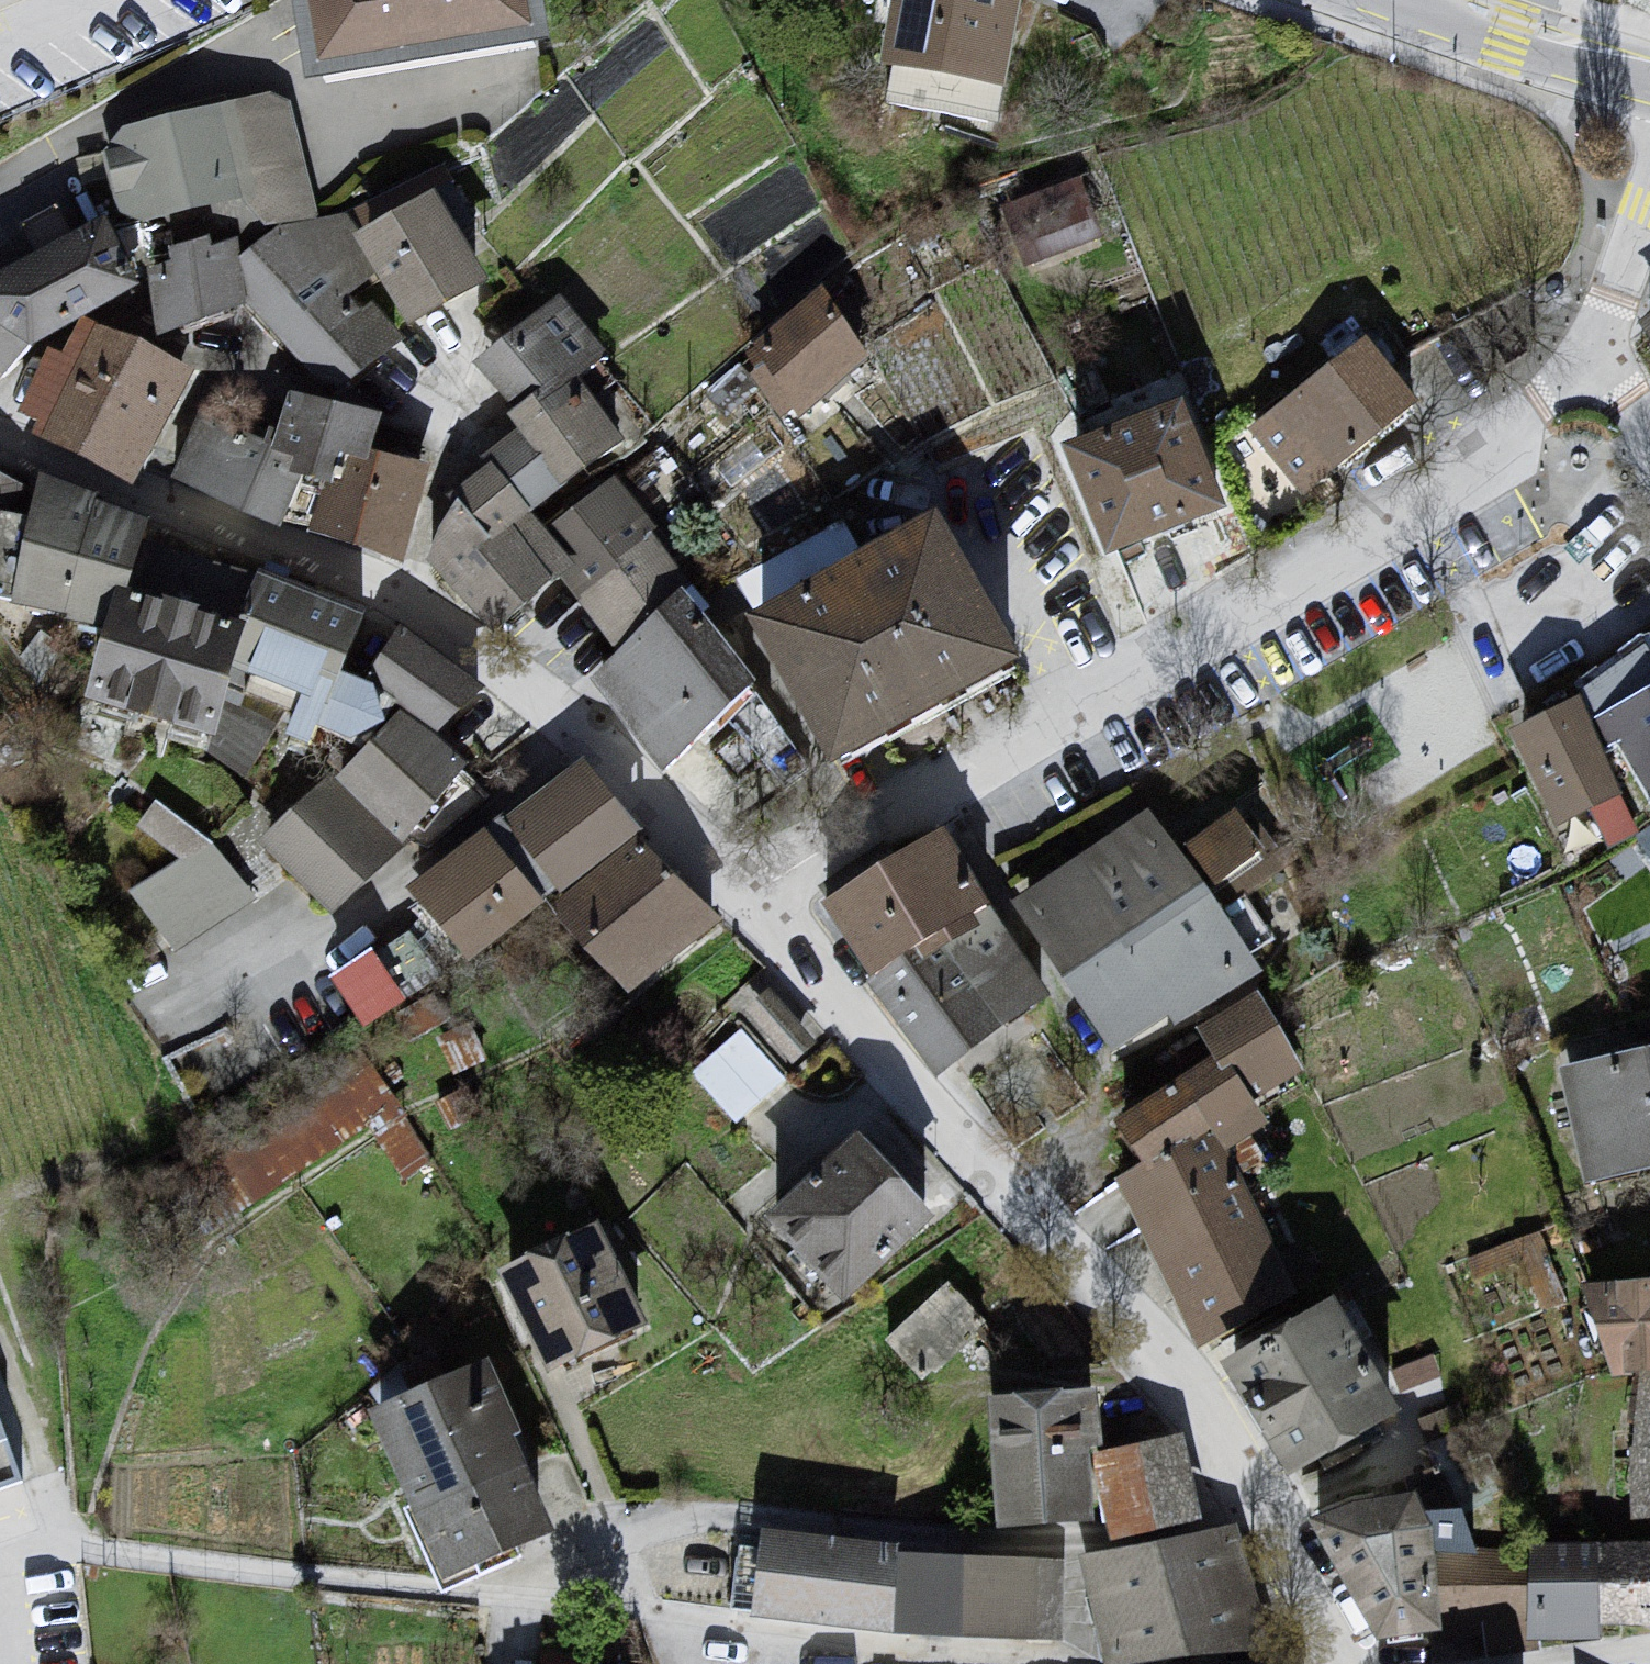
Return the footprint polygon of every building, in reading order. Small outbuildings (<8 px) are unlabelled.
[(307,68),(555,30),(550,0),(296,0),(307,68)] [(880,60),(1008,85),(1024,0),(892,0),(880,60)] [(277,100),(127,138),(111,162),(129,223),(153,232),(259,211),(277,237),(323,229),(277,100)] [(1031,259),(1104,234),(1085,177),(1011,202),(1031,259)] [(454,199),(374,241),(431,329),(506,291),(454,199)] [(412,348),(323,229),(277,237),(249,267),(261,316),(348,397),(412,348)] [(44,360),(98,332),(157,302),(118,231),(0,292),(0,327),(44,360)] [(243,249),(162,278),(175,345),(261,316),(249,267),(243,249)] [(563,304),(482,369),(525,415),(565,390),(585,402),(593,391),(614,362),(563,304)] [(824,306),(747,365),(800,430),(873,368),(824,306)] [(208,379),(98,332),(68,361),(56,360),(29,433),(158,485),(208,379)] [(1378,349),(1255,437),(1306,497),(1432,412),(1378,349)] [(642,451),(593,391),(585,402),(565,390),(525,415),(516,423),(524,439),(497,471),(539,520),(642,451)] [(399,419),(307,405),(288,457),(346,486),(373,494),(398,455),(399,419)] [(1085,461),(1129,554),(1241,511),(1204,411),(1085,461)] [(317,481),(208,429),(188,486),(300,532),(317,481)] [(417,572),(439,466),(398,455),(373,494),(346,486),(326,540),(417,572)] [(566,588),(582,572),(553,537),(539,520),(497,471),(428,570),(504,644),(566,588)] [(696,584),(626,482),(553,537),(582,572),(566,588),(624,661),(685,605),(696,584)] [(168,531),(57,483),(31,614),(128,640),(141,599),(155,603),(168,531)] [(958,519),(767,627),(855,768),(1048,663),(958,519)] [(381,624),(280,581),(266,632),(273,633),(262,676),(310,696),(299,733),(325,746),(381,624)] [(155,603),(141,599),(128,640),(105,714),(254,776),(266,734),(251,719),(262,676),(273,633),(266,632),(155,603)] [(624,661),(592,691),(667,779),(765,691),(685,605),(624,661)] [(490,696),(400,636),(377,685),(406,726),(432,750),(490,696)] [(1522,740),(1577,830),(1634,803),(1617,761),(1637,759),(1649,784),(1649,704),(1601,722),(1592,707),(1522,740)] [(406,726),(345,784),(408,856),(473,789),(432,750),(406,726)] [(585,771),(519,823),(525,847),(574,903),(647,838),(585,771)] [(329,786),(267,855),(343,925),(408,856),(329,786)] [(1150,814),(1019,909),(1125,1055),(1269,985),(1223,891),(1150,814)] [(958,831),(833,911),(948,1082),(1055,998),(1003,912),(958,831)] [(489,837),(413,904),(474,975),(556,915),(489,837)] [(724,932),(643,858),(574,903),(556,915),(639,1000),(724,932)] [(377,936),(333,963),(368,1018),(412,991),(377,936)] [(776,979),(750,1001),(795,1055),(822,1033),(776,979)] [(1260,997),(1201,1037),(1258,1099),(1305,1075),(1260,997)] [(696,1070),(742,1119),(793,1072),(747,1023),(696,1070)] [(1562,1070),(1593,1193),(1649,1179),(1649,1053),(1562,1070)] [(244,1196),(405,1117),(378,1062),(217,1141),(244,1196)] [(1154,1175),(1126,1190),(1182,1314),(1283,1277),(1208,1159),(1271,1124),(1219,1069),(1121,1133),(1154,1175)] [(870,1145),(765,1236),(860,1312),(952,1224),(870,1145)] [(602,1228),(505,1280),(563,1383),(595,1382),(660,1337),(602,1228)] [(1612,1376),(1639,1374),(1649,1373),(1649,1277),(1582,1283),(1612,1376)] [(1343,1314),(1236,1377),(1306,1487),(1422,1418),(1343,1314)] [(496,1374),(378,1426),(463,1589),(567,1541),(496,1374)] [(1639,1374),(1633,1448),(1649,1449),(1649,1374),(1639,1374)] [(1101,1405),(992,1407),(995,1527),(1107,1531),(1101,1405)] [(20,1476),(0,1424),(0,1482),(20,1476)] [(1629,1448),(1631,1519),(1649,1518),(1649,1449),(1633,1448),(1629,1448)] [(1435,1468),(1308,1529),(1397,1656),(1530,1651),(1537,1569),(1487,1561),(1435,1468)] [(1083,1565),(1108,1663),(1248,1663),(1223,1536),(1083,1565)] [(913,1556),(768,1545),(764,1620),(911,1641),(913,1564),(913,1556)] [(1544,1557),(1538,1650),(1649,1639),(1649,1557),(1544,1557)] [(913,1564),(911,1641),(1074,1649),(1073,1573),(913,1564)]
